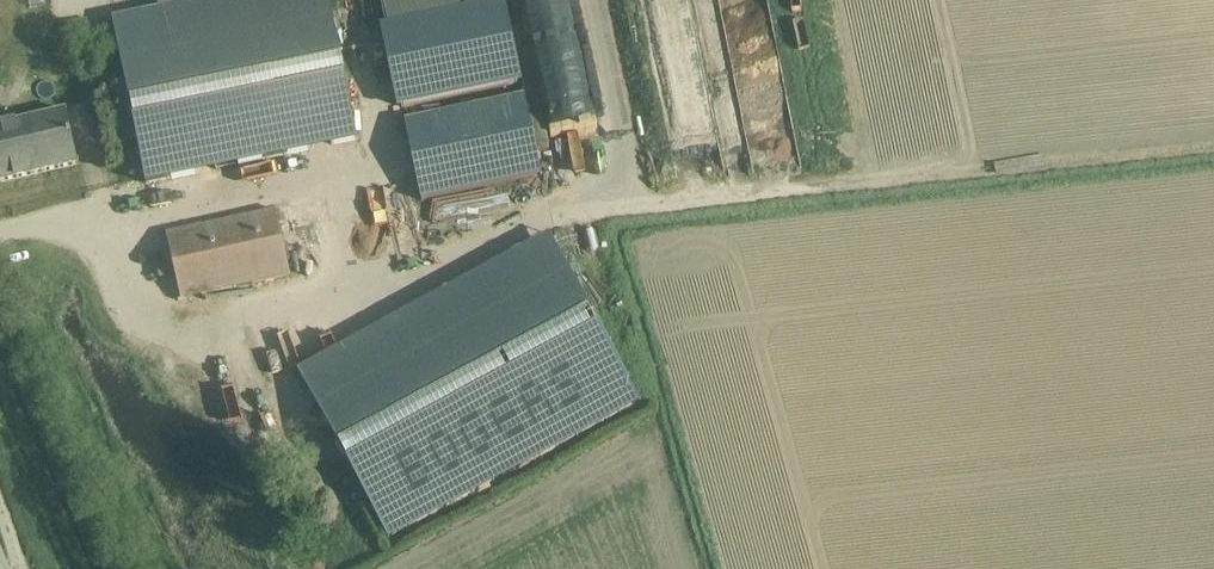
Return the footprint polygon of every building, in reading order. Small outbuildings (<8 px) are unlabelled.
[(329,0),(203,0),(160,10),(113,20),(125,81),(137,139),(147,184),(358,141),(329,0)] [(381,26),(398,109),(523,83),(506,0),(505,0),(381,26)] [(1164,10),(1199,0),(1201,7),(1213,4),(1213,0),(1161,0),(1164,10)] [(739,16),(716,17),(717,66),(740,65),(739,16)] [(122,142),(137,139),(125,81),(110,84),(122,142)] [(422,202),(542,175),(537,152),(549,149),(542,117),(529,120),(523,95),(404,121),(422,202)] [(702,104),(706,147),(726,145),(722,102),(702,104)] [(24,177),(78,164),(66,112),(0,127),(0,179),(1,182),(24,177)] [(695,112),(654,118),(659,150),(700,143),(695,112)] [(773,131),(746,131),(746,162),(773,162),(773,131)] [(315,174),(152,207),(176,324),(339,290),(315,174)] [(550,234),(298,371),(389,539),(641,403),(550,234)]
